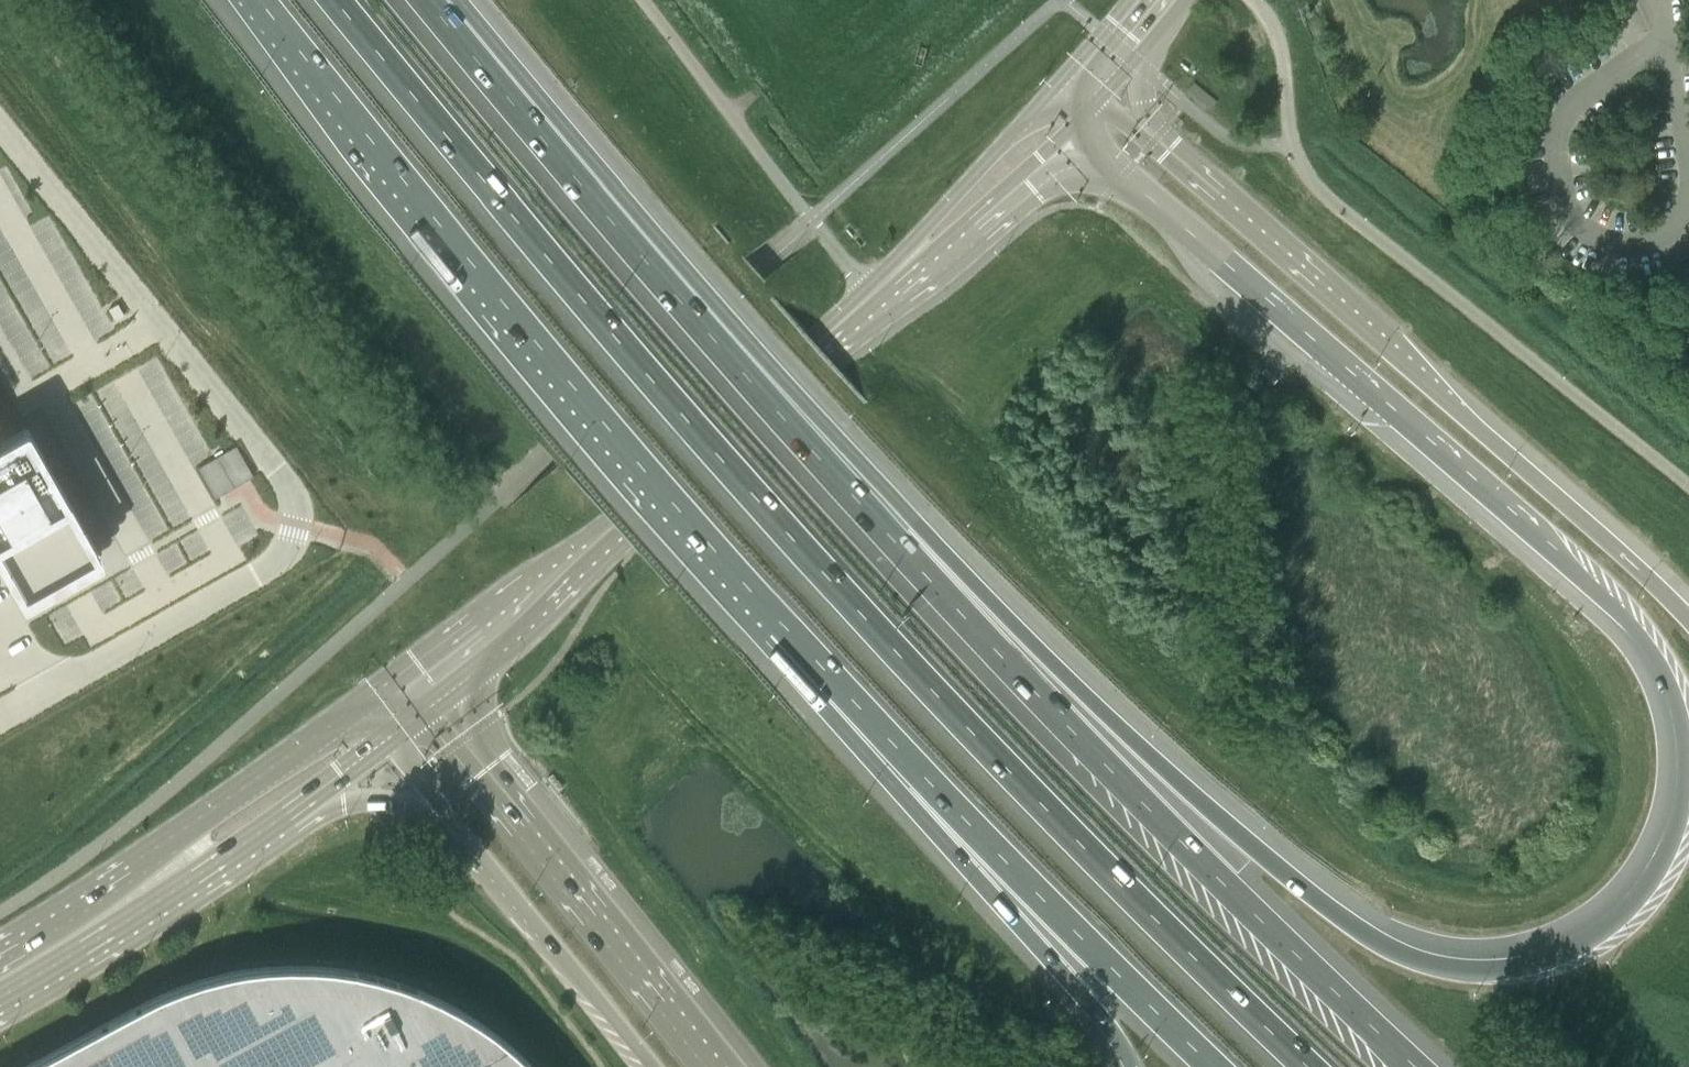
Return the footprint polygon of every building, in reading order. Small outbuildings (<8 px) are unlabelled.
[(1265,369),(1261,373),(1274,384),(1278,380),(1265,369)] [(26,598),(97,558),(26,432),(0,447),(0,552),(26,598)] [(234,448),(215,458),(197,467),(214,499),(251,479),(234,448)] [(561,788),(551,777),(548,779),(558,791),(561,788)] [(527,1061),(494,1033),(459,1009),(420,990),(380,976),(364,972),(337,968),(295,965),(252,968),(210,976),(169,990),(139,1004),(22,1066),(532,1066),(527,1061)]
